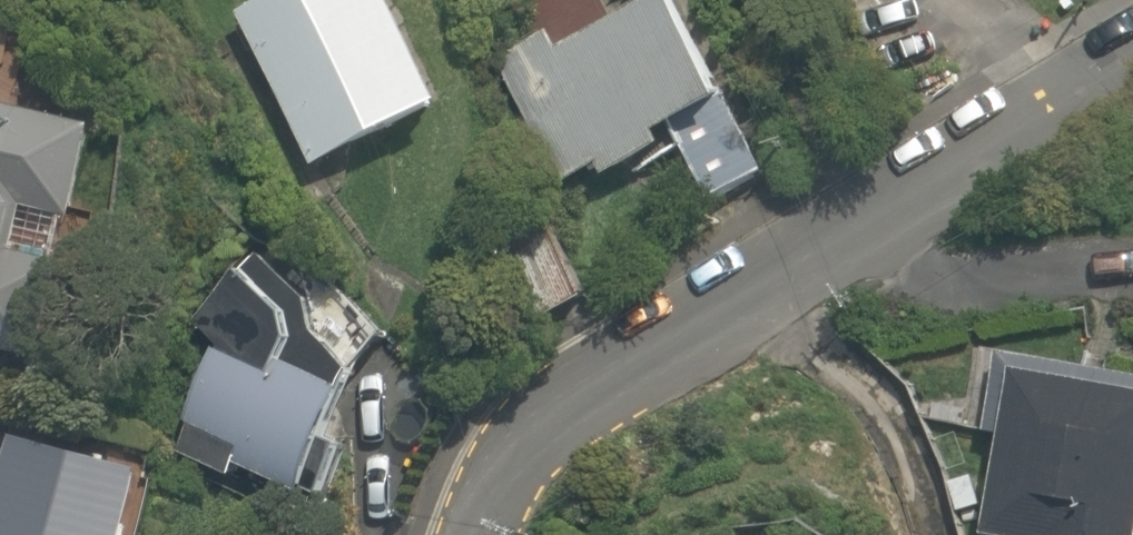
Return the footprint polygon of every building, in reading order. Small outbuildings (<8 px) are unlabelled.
[(415,0),(327,0),(253,24),(330,186),(481,129),(415,0)] [(551,23),(499,44),(563,209),(632,182),(638,198),(708,170),(702,155),(750,136),(700,10),(566,62),(551,23)] [(45,380),(83,218),(97,221),(116,143),(0,116),(0,369),(45,380)] [(231,361),(188,457),(361,534),(409,426),(325,388),(319,401),(231,361)] [(1132,468),(1132,382),(995,361),(968,534),(1123,534),(1132,468)] [(45,460),(24,534),(170,534),(180,497),(45,460)]
